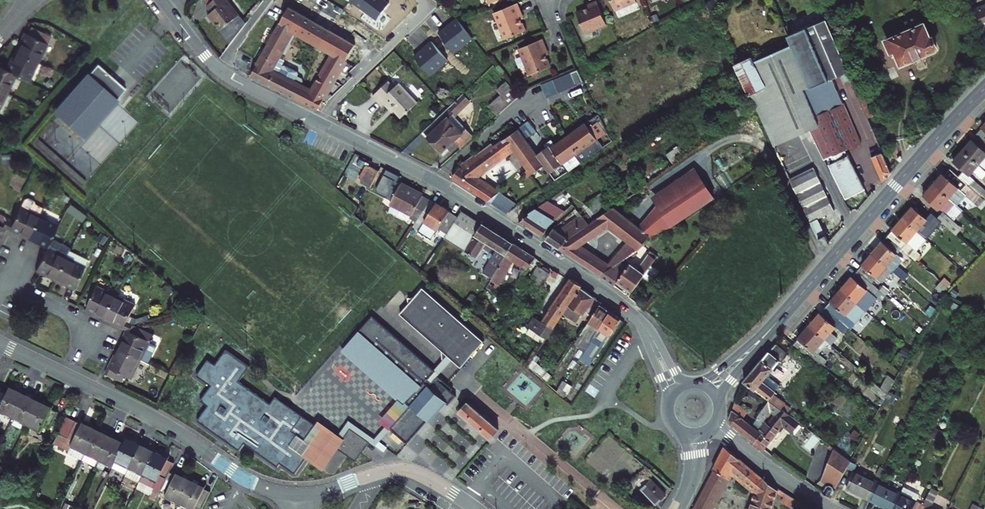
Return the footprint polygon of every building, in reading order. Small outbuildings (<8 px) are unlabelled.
[(211,7),(216,13),(212,16),(219,23),(225,31),(245,15),(232,1),(233,0),(220,0),(211,7)] [(382,21),(387,13),(394,5),(388,0),(356,0),(354,2),(382,21)] [(638,0),(612,0),(618,12),(639,3),(638,0)] [(593,9),(579,15),(588,36),(609,27),(599,3),(592,6),(593,9)] [(324,109),(360,40),(295,4),(294,6),(292,5),(257,74),(291,91),(324,109)] [(977,7),(984,27),(984,4),(977,7)] [(520,5),(496,15),(507,41),(528,33),(522,19),(525,17),(520,5)] [(387,13),(382,21),(388,26),(394,18),(387,13)] [(831,17),(826,19),(827,21),(831,31),(837,29),(831,17)] [(459,20),(441,35),(457,54),(475,39),(459,20)] [(831,31),(827,21),(791,36),(794,46),(812,89),(833,80),(841,77),(844,84),(851,81),(850,81),(831,31)] [(921,24),(882,42),(891,60),(898,57),(902,66),(912,61),(918,65),(921,64),(923,62),(926,55),(934,51),(933,49),(936,48),(930,37),(928,38),(921,24)] [(14,49),(34,59),(39,48),(41,49),(45,41),(21,30),(19,33),(17,37),(19,38),(14,49)] [(546,41),(522,51),(534,77),(554,69),(548,55),(551,53),(546,41)] [(418,57),(434,76),(451,61),(435,42),(418,57)] [(812,89),(794,46),(756,62),(753,56),(736,64),(774,148),(810,131),(820,126),(816,117),(817,117),(806,91),(812,89)] [(28,70),(34,59),(14,49),(8,61),(6,60),(5,63),(3,67),(14,72),(27,78),(30,71),(28,70)] [(94,62),(52,109),(80,133),(122,86),(94,62)] [(14,72),(3,67),(0,65),(0,88),(3,90),(8,78),(10,79),(14,72)] [(586,83),(580,71),(555,82),(562,95),(586,83)] [(873,116),(858,78),(850,81),(851,81),(866,119),(873,116)] [(835,163),(847,158),(844,151),(859,145),(833,80),(812,89),(806,91),(817,117),(816,117),(820,126),(810,131),(823,161),(832,157),(835,163)] [(390,82),(377,94),(381,99),(386,104),(388,102),(391,100),(399,108),(405,115),(421,100),(403,82),(396,88),(390,82)] [(499,114),(518,97),(505,82),(496,90),(500,95),(490,104),(499,114)] [(555,82),(544,87),(550,100),(562,95),(555,82)] [(468,94),(428,130),(447,151),(453,147),(456,151),(463,145),(466,148),(478,137),(457,114),(473,100),(468,94)] [(399,108),(391,100),(388,102),(396,111),(399,108)] [(612,137),(603,119),(570,141),(580,158),(585,165),(608,149),(603,142),(612,137)] [(544,133),(538,123),(501,146),(499,142),(493,145),(502,160),(520,148),(533,140),(544,133)] [(966,152),(984,168),(984,138),(984,137),(979,143),(977,141),(972,146),(966,152)] [(544,158),(533,140),(520,148),(537,175),(550,167),(544,158)] [(580,158),(570,141),(558,149),(557,147),(547,154),(548,155),(544,158),(550,167),(555,175),(570,164),(575,172),(585,165),(580,158)] [(502,160),(493,145),(477,155),(476,154),(463,164),(453,177),(492,203),(493,203),(504,196),(477,177),(502,160)] [(867,151),(880,183),(884,178),(888,173),(877,147),(867,151)] [(966,152),(957,162),(969,173),(963,179),(973,188),(975,190),(981,184),(974,177),(980,171),(984,176),(984,168),(966,152)] [(862,191),(847,158),(835,163),(829,166),(840,188),(840,190),(845,200),(862,191)] [(372,165),(369,163),(362,175),(365,177),(372,165)] [(372,185),(382,169),(373,164),(372,165),(365,177),(363,180),(372,185)] [(661,205),(639,228),(651,237),(675,225),(718,195),(698,166),(655,196),(661,205)] [(400,175),(387,168),(378,186),(379,191),(391,197),(402,180),(399,178),(400,175)] [(813,170),(789,181),(808,224),(832,213),(813,170)] [(941,180),(936,186),(953,201),(963,189),(968,194),(973,188),(963,179),(955,172),(950,178),(946,174),(941,180)] [(424,192),(402,180),(391,197),(392,198),(391,200),(412,211),(410,213),(418,218),(432,197),(424,192)] [(953,201),(936,186),(931,191),(926,196),(943,211),(953,201)] [(963,189),(953,201),(958,205),(968,194),(963,189)] [(583,206),(590,215),(606,204),(599,194),(583,206)] [(504,196),(493,203),(511,215),(518,205),(504,196)] [(432,197),(418,218),(423,221),(426,217),(439,227),(451,209),(444,204),(437,200),(432,197)] [(15,201),(3,225),(8,227),(13,229),(14,227),(25,233),(35,213),(24,208),(25,206),(15,201)] [(533,217),(524,224),(534,231),(543,237),(552,227),(569,215),(551,203),(533,215),(533,217)] [(485,222),(463,208),(459,215),(448,232),(446,234),(467,249),(485,222)] [(439,227),(448,232),(459,215),(451,209),(439,227)] [(651,237),(639,228),(614,209),(586,227),(570,238),(562,250),(581,263),(601,277),(626,259),(641,248),(651,237)] [(911,214),(906,220),(920,232),(930,221),(916,209),(911,214)] [(944,211),(938,218),(948,226),(957,234),(963,228),(944,211)] [(46,219),(35,213),(25,233),(29,235),(33,237),(37,239),(36,241),(43,244),(44,243),(55,220),(47,217),(46,219)] [(439,227),(426,217),(423,221),(436,231),(439,227)] [(948,226),(938,218),(934,223),(943,231),(948,226)] [(557,230),(549,241),(553,244),(558,247),(562,250),(570,238),(586,227),(580,219),(561,233),(557,230)] [(898,228),(890,237),(904,249),(920,263),(927,255),(920,250),(929,241),(920,232),(906,220),(898,228)] [(516,242),(485,222),(467,249),(477,256),(489,240),(500,248),(485,270),(493,275),(497,270),(501,264),(508,254),(516,242)] [(895,259),(904,249),(890,237),(883,245),(876,253),(892,268),(896,272),(905,279),(909,274),(899,265),(900,264),(895,259)] [(824,238),(817,243),(820,249),(822,251),(827,245),(824,238)] [(527,250),(516,242),(508,254),(501,264),(497,270),(493,275),(490,281),(496,285),(512,260),(529,271),(538,257),(527,250)] [(52,274),(62,254),(50,249),(51,247),(44,243),(43,244),(32,267),(36,269),(40,271),(41,269),(52,274)] [(85,255),(66,246),(62,254),(73,260),(74,258),(81,262),(85,255)] [(891,277),(896,272),(892,268),(876,253),(868,262),(860,271),(874,282),(884,271),(891,277)] [(73,260),(62,254),(52,274),(63,280),(62,282),(66,284),(70,286),(81,262),(74,258),(73,260)] [(640,269),(626,259),(601,277),(603,279),(615,288),(617,285),(619,283),(634,293),(661,257),(658,254),(656,257),(652,254),(640,269)] [(536,267),(531,280),(543,285),(549,272),(536,267)] [(875,284),(874,282),(860,271),(852,280),(843,289),(859,302),(875,284)] [(576,279),(570,275),(568,278),(553,301),(565,310),(568,305),(581,285),(582,283),(576,279)] [(944,277),(940,281),(947,287),(951,283),(944,277)] [(102,313),(112,293),(100,287),(101,285),(94,282),(82,305),(90,309),(90,307),(96,310),(102,313)] [(587,324),(589,321),(598,306),(600,303),(603,300),(592,293),(581,285),(568,305),(569,306),(552,332),(563,339),(569,329),(567,327),(572,319),(569,317),(572,313),(579,318),(587,324)] [(460,367),(483,341),(421,287),(413,297),(406,297),(407,304),(398,314),(440,350),(441,359),(450,359),(460,367)] [(849,313),(859,302),(843,289),(835,298),(828,307),(847,323),(853,317),(849,313)] [(123,298),(112,293),(102,313),(107,315),(113,318),(112,320),(122,325),(125,319),(123,317),(131,300),(124,296),(123,298)] [(535,333),(545,340),(565,310),(553,301),(548,308),(550,310),(535,333)] [(606,307),(600,303),(598,306),(589,321),(600,328),(611,311),(606,307)] [(616,314),(611,311),(600,328),(591,342),(585,350),(579,359),(589,365),(607,337),(620,318),(616,314)] [(838,326),(822,312),(817,319),(811,325),(826,338),(834,345),(840,337),(833,331),(838,326)] [(389,426),(406,441),(438,404),(432,398),(437,393),(447,402),(455,393),(450,388),(452,386),(447,382),(436,373),(430,380),(427,377),(434,369),(371,313),(343,345),(409,403),(389,426)] [(864,326),(853,317),(847,323),(858,333),(864,326)] [(115,345),(135,354),(140,344),(142,345),(149,330),(125,319),(122,325),(119,332),(121,333),(118,339),(115,345)] [(600,328),(589,321),(587,324),(574,343),(585,350),(591,342),(600,328)] [(810,358),(826,338),(811,325),(802,335),(793,346),(810,358)] [(791,353),(777,343),(761,362),(745,381),(772,403),(778,395),(763,383),(782,361),(783,362),(791,353)] [(244,360),(221,344),(210,359),(203,353),(192,369),(206,380),(196,394),(203,400),(193,414),(234,444),(239,436),(242,433),(248,437),(245,441),(272,460),(275,456),(289,467),(300,452),(301,451),(286,441),(293,430),(301,436),(312,420),(310,419),(270,391),(265,398),(233,375),(244,360)] [(130,366),(135,354),(115,345),(112,350),(110,356),(108,355),(101,369),(125,380),(131,367),(130,366)] [(344,415),(334,429),(338,432),(345,422),(364,436),(374,443),(389,426),(409,403),(343,345),(340,349),(397,398),(368,431),(344,415)] [(880,389),(888,393),(894,379),(886,375),(880,389)] [(3,390),(0,396),(0,406),(10,411),(18,394),(21,388),(17,386),(13,384),(12,386),(7,383),(3,390)] [(25,390),(21,388),(18,394),(10,411),(23,418),(31,402),(34,396),(28,394),(29,392),(25,390)] [(437,393),(432,398),(438,404),(443,398),(437,393)] [(41,400),(34,396),(31,402),(23,418),(38,425),(39,422),(45,425),(50,414),(53,409),(47,406),(48,403),(41,400)] [(779,400),(775,405),(780,409),(788,415),(792,410),(779,400)] [(473,427),(490,442),(499,431),(466,402),(456,413),(473,427)] [(731,425),(754,443),(761,435),(756,431),(758,427),(753,423),(751,427),(744,420),(747,412),(741,407),(736,403),(730,416),(729,419),(730,422),(731,425)] [(788,415),(780,409),(767,426),(776,433),(782,426),(792,433),(799,424),(788,415)] [(334,429),(313,415),(310,419),(312,420),(301,436),(293,430),(286,441),(301,451),(300,452),(317,464),(333,443),(331,441),(338,432),(334,429)] [(86,438),(92,425),(85,422),(78,418),(77,420),(71,417),(63,434),(54,430),(49,439),(64,446),(68,439),(82,446),(86,438)] [(364,436),(345,422),(338,432),(331,441),(333,443),(339,447),(341,445),(343,447),(342,449),(350,455),(364,436)] [(768,444),(776,433),(767,426),(762,423),(758,427),(756,431),(761,435),(754,443),(763,450),(768,444)] [(98,428),(92,425),(86,438),(82,446),(95,453),(99,446),(107,430),(103,428),(98,426),(98,428)] [(111,432),(107,430),(99,446),(95,453),(109,460),(112,454),(120,439),(114,436),(115,434),(111,432)] [(128,436),(122,433),(120,439),(112,454),(126,461),(137,438),(133,436),(129,434),(128,436)] [(141,440),(137,438),(126,461),(139,468),(150,447),(144,444),(145,442),(141,440)] [(82,446),(68,439),(64,446),(63,448),(77,455),(82,446)] [(95,453),(82,446),(77,455),(91,462),(95,453)] [(157,450),(150,447),(139,468),(153,475),(155,473),(161,476),(164,468),(169,459),(163,456),(164,453),(157,450)] [(726,447),(715,468),(717,469),(704,496),(697,508),(714,508),(729,480),(731,481),(734,473),(759,492),(753,508),(773,508),(780,490),(773,485),(726,447)] [(834,451),(823,481),(829,485),(833,489),(835,490),(850,463),(834,451)] [(171,471),(164,468),(161,476),(159,478),(156,484),(162,488),(161,490),(175,497),(179,490),(186,475),(179,472),(172,468),(171,471)] [(877,484),(853,473),(844,492),(856,498),(868,503),(869,500),(877,484)] [(193,479),(186,475),(179,490),(175,497),(190,504),(191,502),(197,505),(205,488),(199,485),(200,482),(193,479)] [(666,497),(652,482),(641,492),(655,507),(661,502),(666,497)] [(877,484),(869,500),(876,503),(875,507),(879,508),(893,508),(900,495),(877,484)] [(821,495),(829,501),(832,496),(834,492),(833,489),(829,485),(826,486),(821,495)] [(902,490),(900,495),(915,503),(918,498),(902,490)] [(923,507),(922,508),(932,508),(939,494),(931,490),(923,507)] [(900,495),(893,508),(922,508),(923,507),(915,503),(900,495)]
